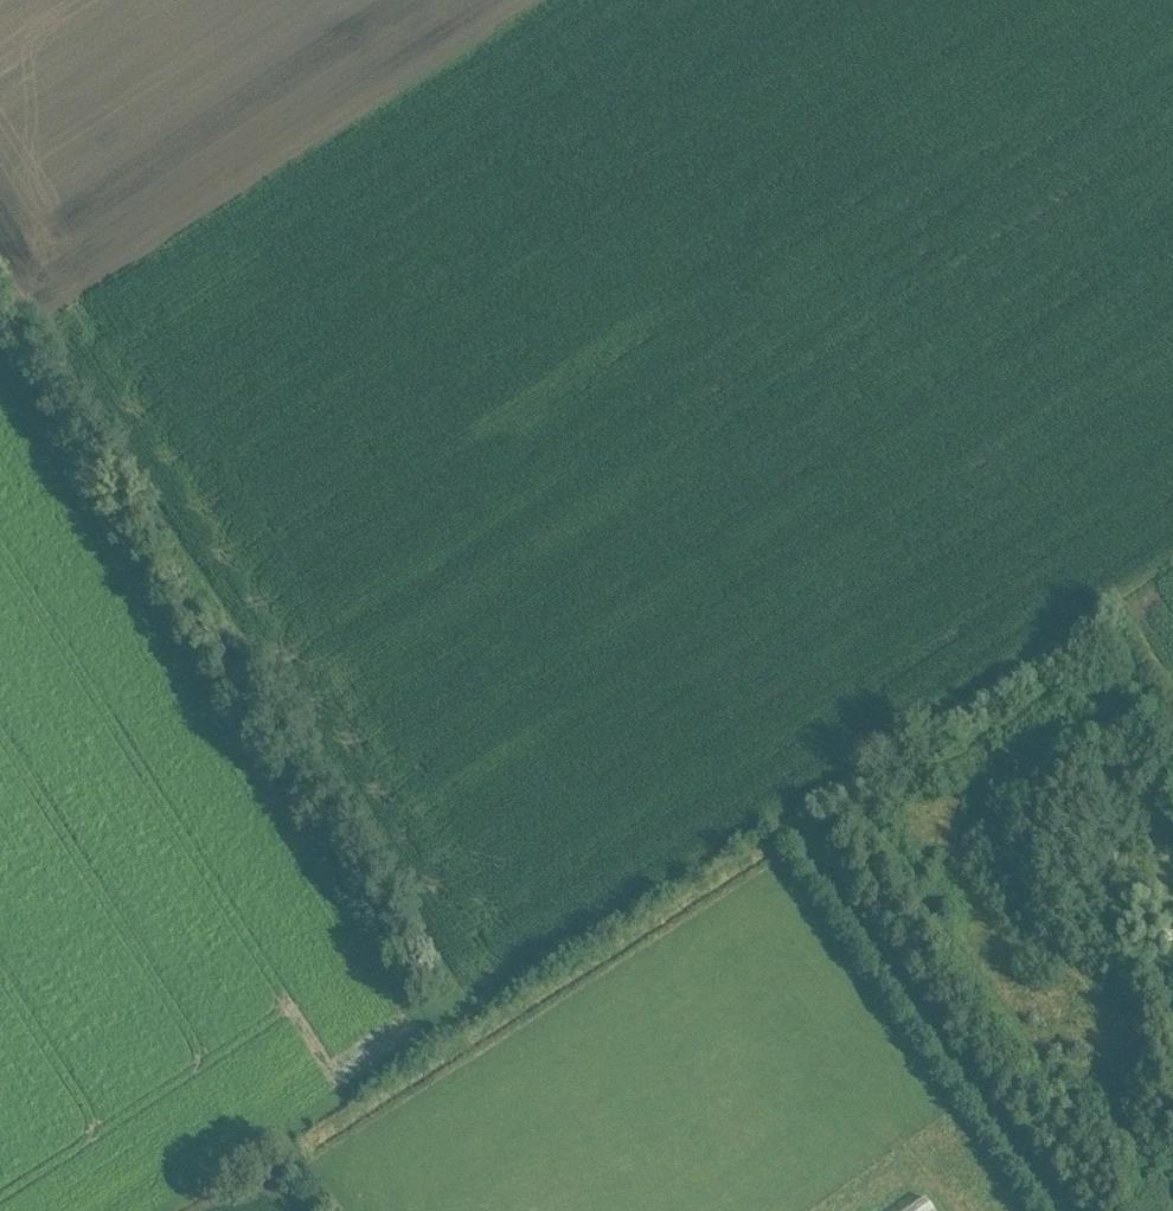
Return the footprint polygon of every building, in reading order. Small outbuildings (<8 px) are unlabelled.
[(906,1210),(934,1210),(925,1198),(906,1210)]
